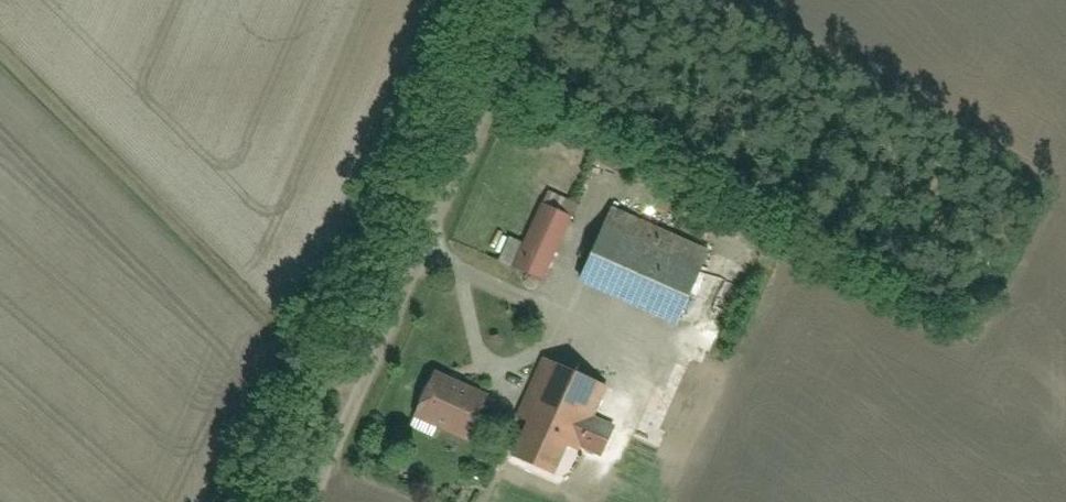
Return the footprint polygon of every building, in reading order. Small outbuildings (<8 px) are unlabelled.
[(538,206),(509,271),(544,286),(573,221),(538,206)] [(608,212),(577,285),(674,326),(705,252),(608,212)] [(655,438),(587,409),(598,384),(545,362),(504,459),(558,481),(572,447),(681,493),(728,381),(687,364),(655,438)] [(432,377),(412,421),(461,444),(481,399),(432,377)]
